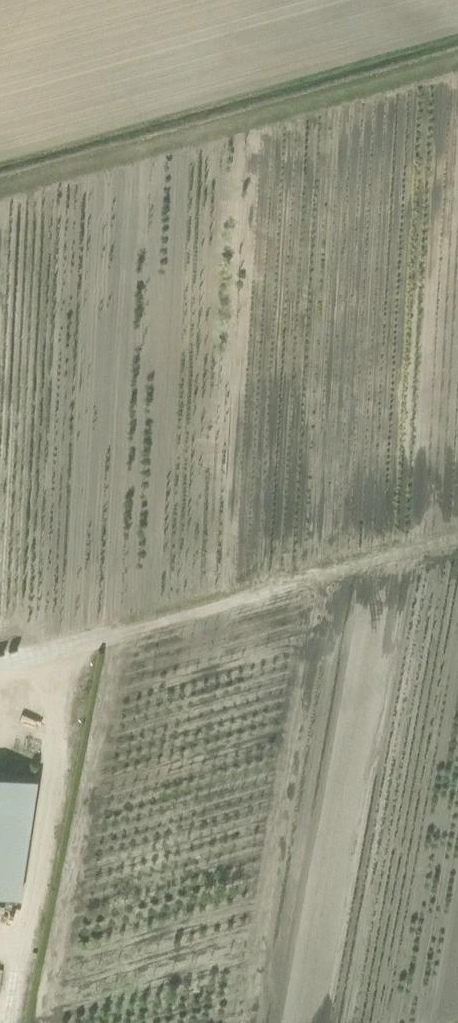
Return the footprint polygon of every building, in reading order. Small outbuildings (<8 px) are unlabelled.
[(36,778),(0,772),(0,894),(18,896),(36,778)]
